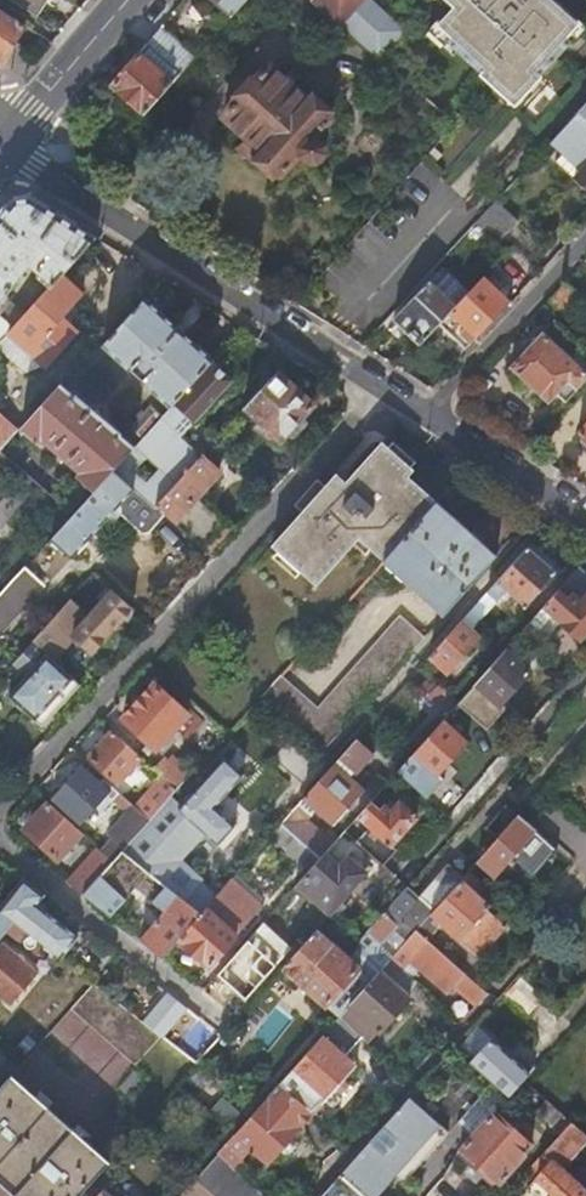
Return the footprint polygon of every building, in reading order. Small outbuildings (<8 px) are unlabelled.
[(45,0),(13,0),(36,15),(45,0)] [(246,0),(214,0),(232,16),(246,0)] [(338,21),(339,20),(379,56),(404,30),(371,0),(314,0),(338,21)] [(455,4),(438,22),(449,32),(445,36),(482,70),(481,72),(503,92),(507,88),(518,98),(540,74),(538,73),(571,36),(567,33),(577,22),(553,0),(450,0),(455,4)] [(3,60),(26,25),(0,8),(0,61),(3,60)] [(195,57),(159,28),(152,36),(146,43),(180,73),(195,57)] [(172,82),(138,53),(111,85),(144,114),(172,82)] [(328,117),(268,62),(221,114),(256,145),(254,149),(279,172),(301,149),(301,153),(309,161),(316,160),(323,152),(323,144),(314,136),(312,135),(328,117)] [(576,112),(585,121),(585,101),(576,112)] [(576,112),(567,121),(550,140),(563,152),(555,161),(573,178),(585,190),(585,121),(576,112)] [(8,302),(8,293),(18,281),(18,277),(30,262),(38,269),(37,271),(37,277),(48,287),(60,274),(93,237),(30,197),(12,200),(3,211),(0,215),(0,312),(8,302)] [(494,200),(473,223),(497,243),(516,220),(494,200)] [(393,319),(419,343),(438,323),(448,312),(454,306),(468,291),(445,272),(433,286),(426,281),(393,319)] [(81,293),(60,274),(48,287),(14,325),(8,332),(44,364),(76,329),(61,316),(81,293)] [(477,338),(476,337),(510,301),(482,276),(468,291),(454,306),(448,312),(438,323),(467,349),(477,338)] [(579,295),(564,281),(543,303),(558,318),(579,295)] [(170,408),(211,362),(142,298),(101,345),(129,371),(136,365),(147,375),(141,381),(170,408)] [(8,332),(14,325),(0,314),(0,341),(8,332)] [(575,389),(585,377),(585,363),(584,365),(585,367),(582,371),(570,360),(581,348),(551,320),(508,367),(546,403),(566,382),(575,389)] [(231,380),(211,362),(170,408),(161,417),(160,418),(172,427),(178,420),(187,427),(231,380)] [(312,406),(275,371),(242,407),(273,436),(270,440),(274,444),(278,440),(280,441),(312,406)] [(133,448),(59,382),(19,427),(35,441),(39,437),(78,471),(74,476),(93,492),(112,471),(118,464),(133,448)] [(142,438),(160,418),(161,417),(149,406),(130,427),(142,438)] [(15,431),(0,418),(0,448),(15,431)] [(381,562),(435,502),(407,476),(412,470),(381,443),(344,483),(334,475),(323,487),(315,480),(292,504),(301,512),(271,546),(316,585),(357,540),(381,562)] [(145,501),(154,505),(181,475),(171,467),(162,476),(133,452),(120,466),(118,464),(112,471),(132,489),(145,501)] [(154,505),(211,556),(235,530),(198,495),(218,472),(199,455),(181,475),(154,505)] [(288,457),(283,459),(282,463),(283,467),(287,469),(291,467),(293,463),(292,459),(288,457)] [(70,557),(132,489),(112,471),(93,492),(72,514),(50,539),(70,557)] [(441,615),(494,555),(435,502),(381,562),(441,615)] [(556,572),(527,546),(469,611),(477,619),(497,598),(498,600),(507,589),(526,605),(556,572)] [(537,644),(558,621),(579,639),(585,631),(585,594),(581,600),(575,595),(585,583),(585,573),(578,566),(542,606),(529,621),(521,630),(528,636),(537,644)] [(42,584),(24,568),(0,594),(0,631),(42,584)] [(119,619),(130,607),(111,590),(87,616),(68,600),(64,604),(31,640),(50,657),(70,633),(91,651),(104,636),(105,637),(120,621),(119,619)] [(321,750),(422,636),(398,614),(316,706),(279,676),(259,698),(321,750)] [(480,635),(462,619),(430,655),(447,671),(480,635)] [(530,665),(544,650),(537,644),(528,636),(521,630),(508,645),(530,665)] [(42,725),(79,683),(61,667),(56,662),(52,659),(50,657),(31,640),(20,653),(14,660),(11,663),(25,675),(7,695),(42,725)] [(478,723),(485,729),(504,707),(500,703),(528,671),(504,649),(500,653),(459,700),(456,703),(478,723)] [(122,719),(155,750),(188,714),(154,684),(122,719)] [(468,735),(478,723),(456,703),(445,715),(468,735)] [(396,771),(424,796),(441,777),(437,773),(466,741),(441,720),(396,771)] [(118,782),(140,757),(111,731),(88,756),(118,782)] [(307,801),(315,808),(332,823),(363,788),(351,777),(373,752),(356,737),(334,762),(303,797),(307,801)] [(292,744),(273,764),(295,784),(313,764),(292,744)] [(161,776),(176,790),(191,773),(171,756),(167,761),(162,757),(152,768),(161,776)] [(241,775),(222,758),(177,808),(216,843),(234,823),(213,804),(241,775)] [(81,765),(50,798),(79,825),(110,791),(81,765)] [(134,806),(149,819),(176,790),(161,776),(134,806)] [(319,857),(323,853),(337,837),(328,829),(323,834),(306,819),(315,808),(307,801),(303,797),(280,822),(319,857)] [(354,840),(381,864),(395,848),(390,844),(414,816),(397,801),(389,810),(381,804),(377,808),(369,802),(355,817),(366,826),(354,840)] [(82,833),(48,802),(24,828),(57,859),(82,833)] [(518,813),(473,864),(478,868),(483,864),(496,876),(537,829),(518,813)] [(121,851),(140,865),(166,835),(149,819),(123,848),(121,851)] [(100,850),(112,860),(121,851),(123,848),(111,838),(100,850)] [(66,881),(82,893),(112,860),(100,850),(95,845),(76,867),(66,881)] [(112,860),(82,893),(109,915),(148,872),(140,865),(121,851),(112,860)] [(319,857),(305,874),(337,902),(363,872),(345,856),(336,865),(323,853),(319,857)] [(370,954),(383,966),(390,958),(415,929),(430,912),(462,877),(450,867),(419,898),(406,886),(356,941),(360,945),(370,954)] [(462,877),(430,912),(478,955),(505,924),(486,907),(489,904),(470,886),(476,879),(468,870),(462,877)] [(0,908),(0,912),(13,922),(21,929),(60,959),(76,938),(35,905),(43,894),(23,878),(0,908)] [(139,938),(161,956),(177,938),(201,912),(178,895),(170,889),(164,884),(151,899),(162,908),(165,910),(139,938)] [(217,893),(212,898),(224,909),(229,904),(217,893)] [(201,912),(177,938),(208,965),(236,934),(205,907),(201,912)] [(5,932),(13,922),(0,912),(0,938),(5,932)] [(21,929),(13,922),(5,932),(13,939),(21,929)] [(315,929),(282,967),(326,1005),(359,969),(371,979),(383,966),(370,954),(360,945),(348,958),(315,929)] [(415,929),(390,958),(401,967),(410,958),(446,991),(452,984),(469,999),(480,986),(415,929)] [(246,940),(216,973),(244,998),(269,970),(262,964),(257,969),(252,964),(262,954),(246,940)] [(10,1005),(35,974),(0,946),(0,997),(10,1005)] [(383,966),(371,979),(339,1016),(354,1030),(367,1042),(375,1033),(376,1034),(409,996),(407,994),(418,981),(401,967),(390,958),(383,966)] [(156,1036),(90,984),(70,1006),(138,1059),(156,1036)] [(354,1030),(339,1016),(281,1082),(313,1111),(324,1120),(329,1114),(327,1107),(323,1102),(357,1063),(339,1047),(354,1030)] [(471,1028),(453,1049),(470,1064),(492,1039),(477,1023),(471,1028)] [(492,1039),(470,1064),(508,1098),(514,1090),(524,1079),(535,1067),(528,1061),(523,1066),(492,1039)] [(16,1195),(79,1195),(109,1162),(61,1119),(11,1074),(0,1086),(0,1181),(16,1195)] [(524,1079),(514,1090),(562,1132),(571,1122),(524,1079)] [(313,1111),(281,1082),(224,1146),(241,1160),(251,1149),(267,1162),(313,1111)] [(460,1151),(498,1186),(532,1148),(474,1095),(451,1118),(472,1137),(460,1151)] [(360,1153),(340,1175),(360,1193),(364,1195),(374,1195),(425,1140),(433,1147),(448,1131),(411,1096),(360,1153)] [(537,1160),(546,1169),(529,1188),(538,1195),(585,1195),(585,1190),(561,1167),(585,1139),(585,1135),(571,1122),(562,1132),(537,1160)] [(241,1160),(224,1146),(218,1152),(235,1167),(241,1160)] [(235,1167),(218,1152),(197,1176),(220,1195),(267,1195),(235,1167)] [(322,1195),(364,1195),(360,1193),(340,1175),(322,1195)] [(103,1187),(95,1195),(113,1195),(103,1187)]
